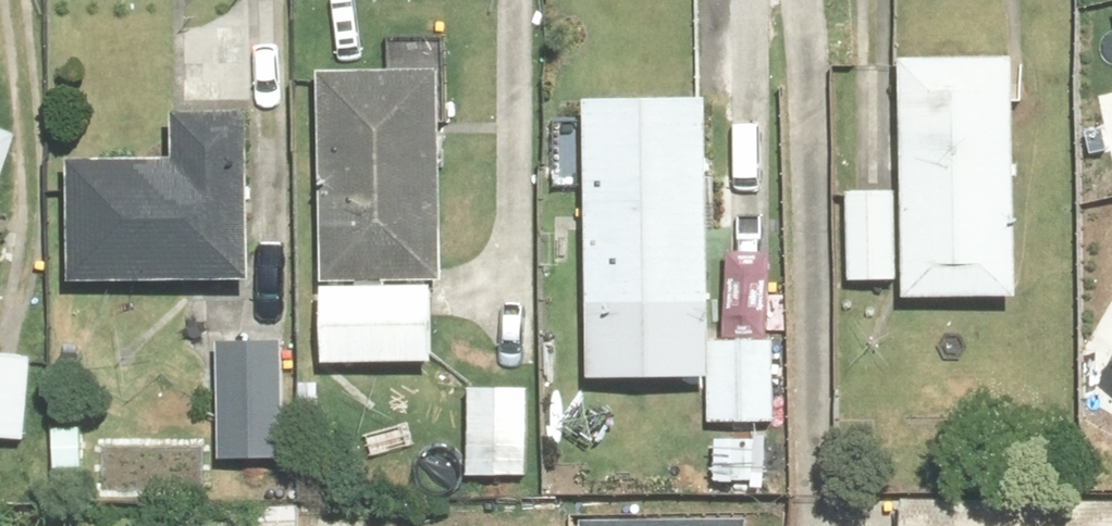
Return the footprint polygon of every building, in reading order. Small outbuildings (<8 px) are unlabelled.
[(911,296),(1031,296),(1032,50),(912,50),(912,184),(855,184),(855,279),(912,279),(911,296)] [(323,64),(322,318),(451,318),(452,65),(323,64)] [(590,89),(589,320),(725,320),(726,89),(590,89)] [(75,152),(74,278),(270,279),(270,104),(182,104),(181,152),(75,152)] [(38,125),(0,112),(0,233),(38,125)] [(712,328),(712,422),(782,422),(782,329),(712,328)] [(291,330),(224,330),(224,457),(291,457),(291,330)] [(35,440),(42,350),(0,346),(0,437),(35,440)] [(906,491),(906,525),(1111,525),(1111,495),(906,491)]
